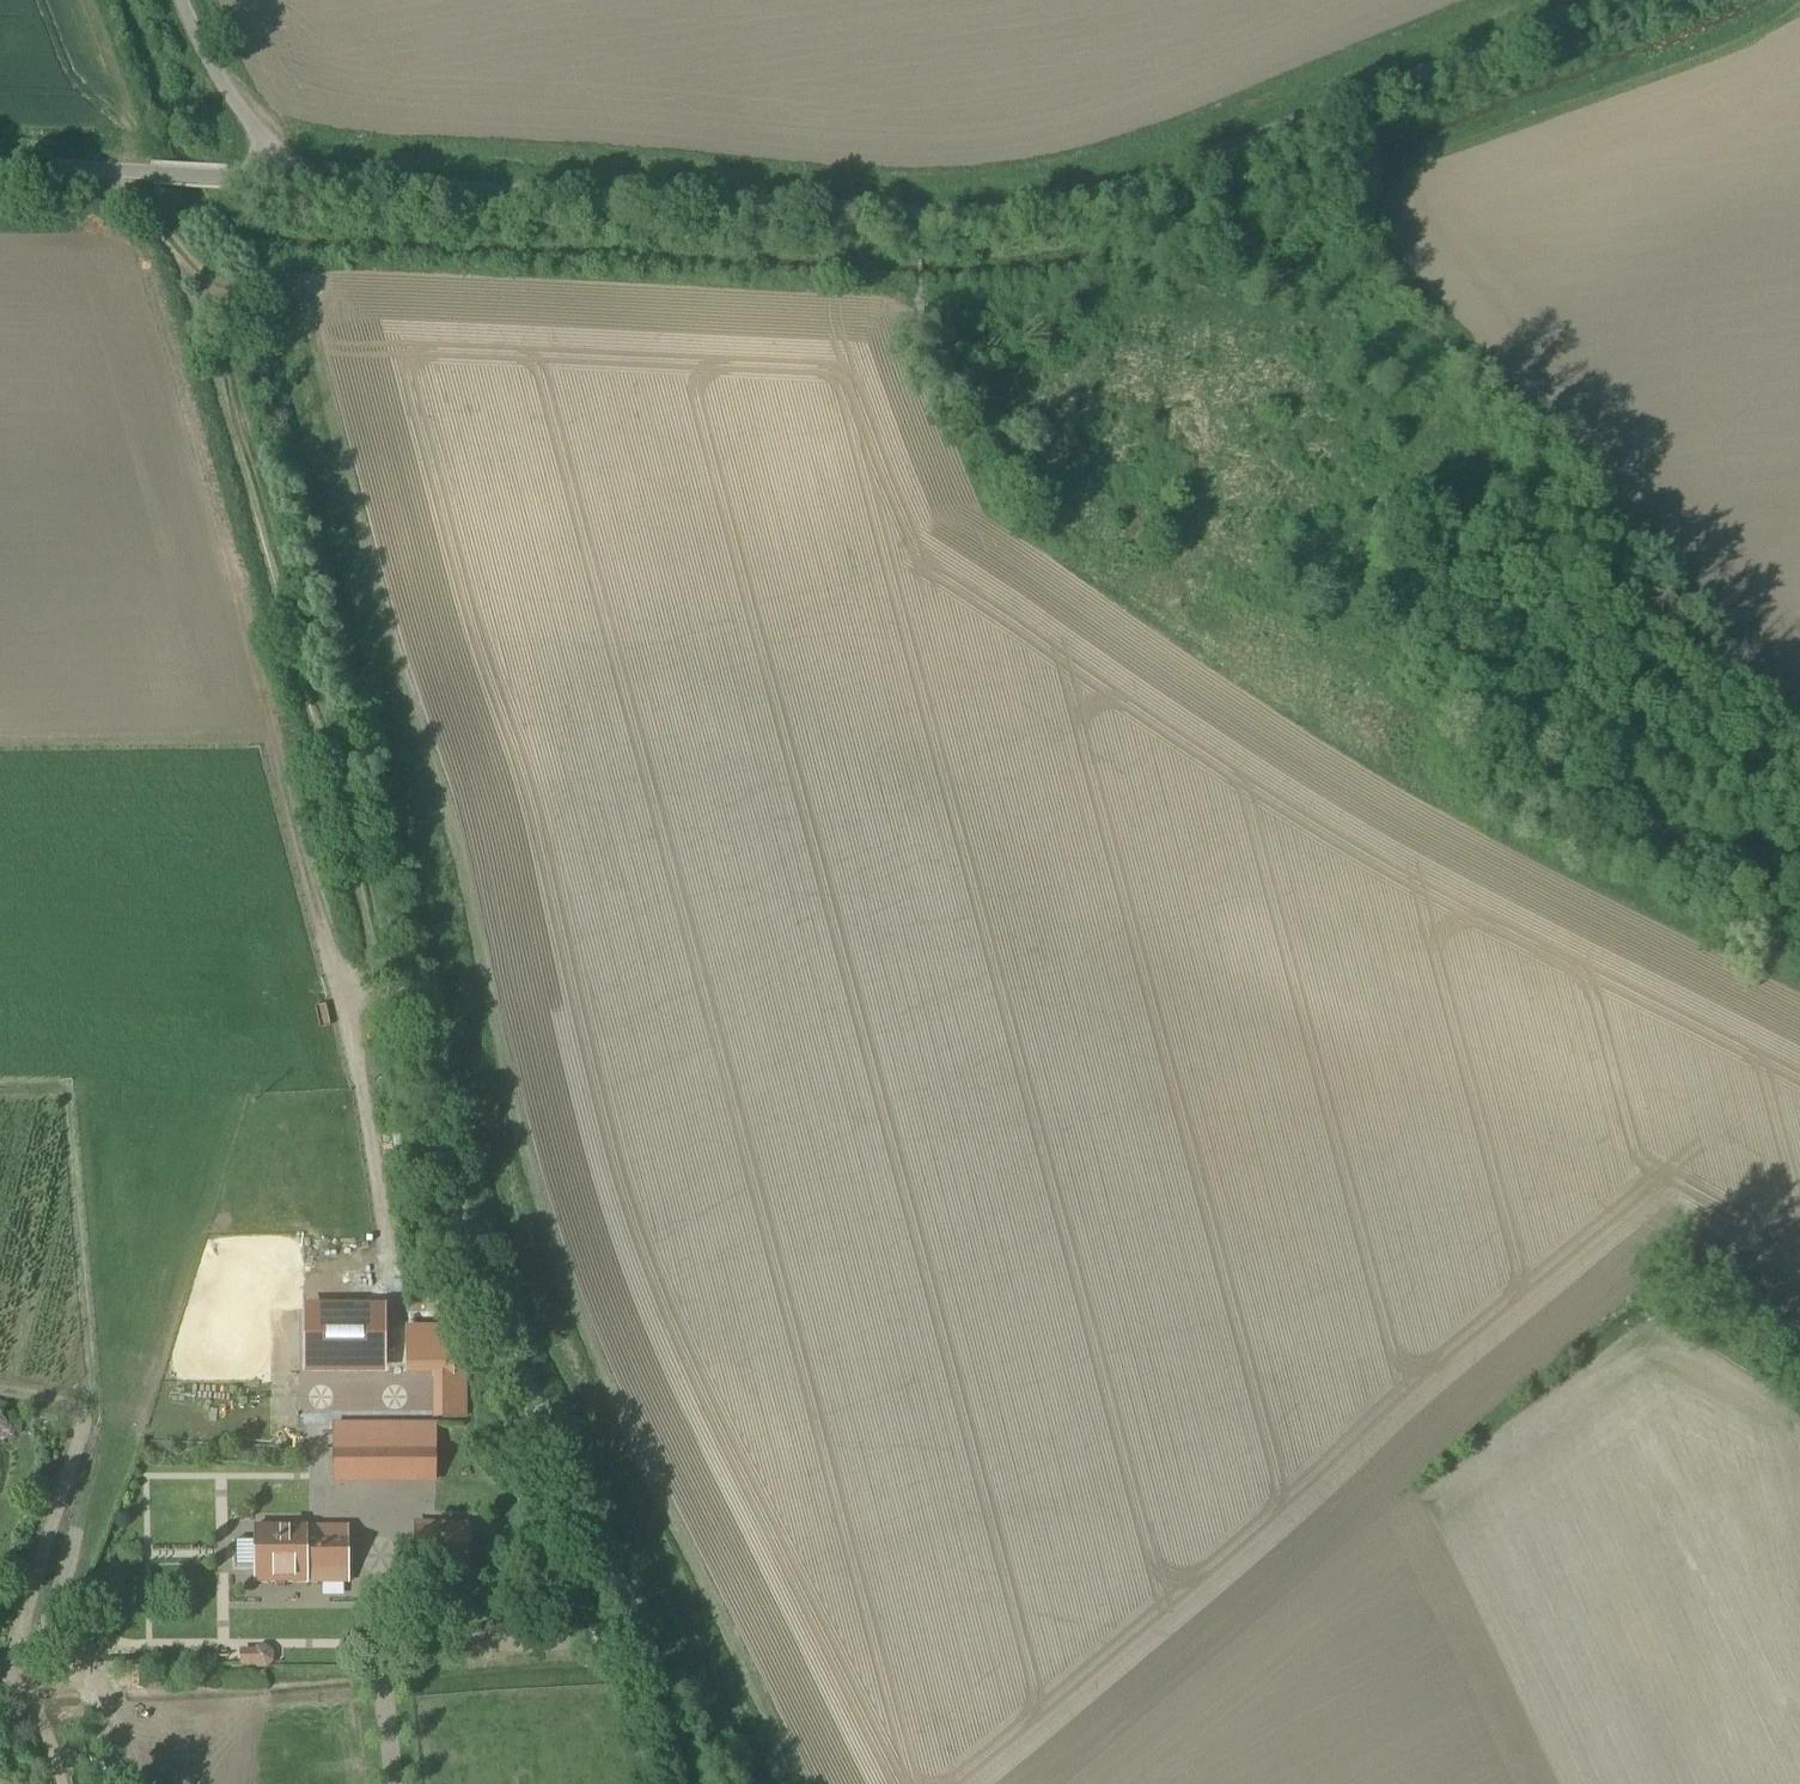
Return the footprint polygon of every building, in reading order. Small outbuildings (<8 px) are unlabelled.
[(334,1426),(334,1450),(363,1450),(363,1437),(356,1437),(356,1426),(334,1426)] [(434,1426),(356,1426),(356,1437),(363,1437),(363,1450),(434,1450),(434,1426)] [(334,1450),(334,1481),(434,1481),(434,1450),(363,1450),(334,1450)] [(470,1527),(416,1526),(415,1574),(468,1575),(470,1527)] [(312,1529),(254,1528),(255,1583),(307,1583),(307,1556),(311,1555),(312,1529)] [(349,1529),(312,1529),(311,1555),(307,1556),(307,1583),(350,1583),(349,1529)]
